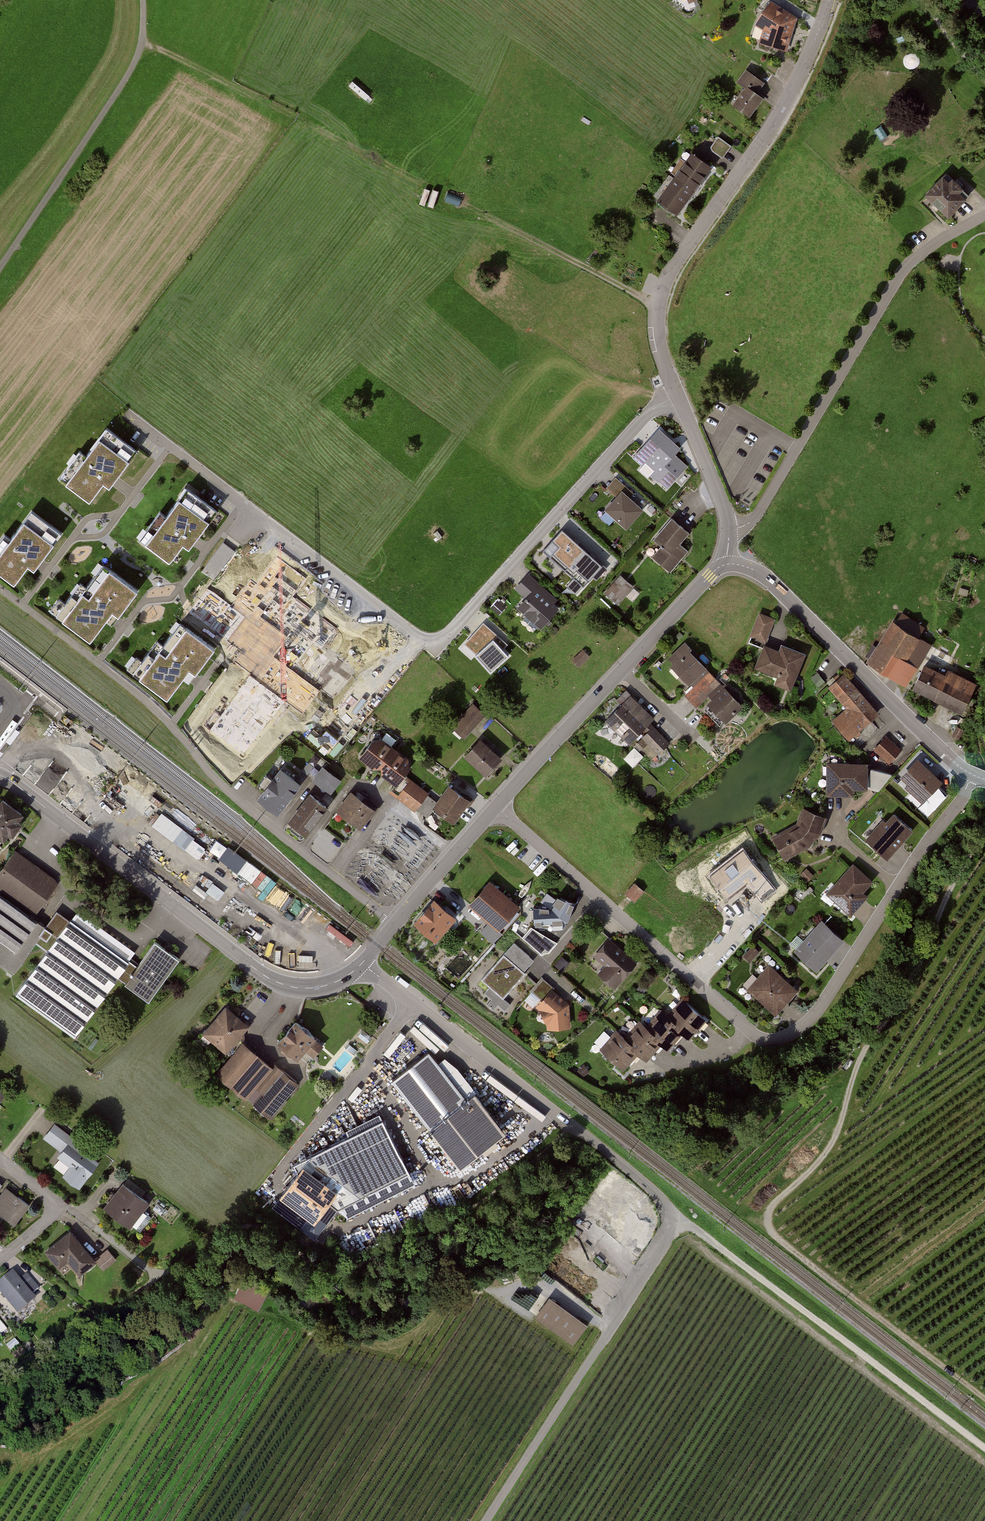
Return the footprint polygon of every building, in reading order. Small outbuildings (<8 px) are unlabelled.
[(796,17),(771,0),(754,26),(762,30),(759,43),(786,51),(796,17)] [(746,86),(755,93),(763,83),(746,70),(736,83),(744,88),(746,86)] [(730,106),(747,119),(763,99),(755,93),(746,86),(744,88),(730,106)] [(711,151),(722,158),(731,146),(717,137),(711,146),(711,151)] [(691,192),(710,168),(689,152),(670,176),(691,192)] [(947,175),(927,197),(949,218),(970,196),(947,175)] [(672,216),(691,192),(670,176),(651,200),(672,216)] [(678,453),(682,449),(660,428),(632,455),(666,489),(690,466),(678,453)] [(107,430),(61,486),(95,514),(141,457),(107,430)] [(614,476),(608,489),(619,495),(621,491),(627,493),(631,485),(614,476)] [(184,483),(135,543),(170,571),(218,511),(184,483)] [(622,493),(606,508),(626,528),(642,513),(622,493)] [(0,542),(0,569),(22,586),(61,536),(27,509),(0,542)] [(688,531),(672,518),(652,542),(660,548),(652,559),(668,572),(684,552),(677,545),(688,531)] [(567,584),(578,594),(602,566),(562,531),(544,552),(573,577),(567,584)] [(231,533),(225,538),(235,549),(241,543),(231,533)] [(215,577),(236,550),(224,541),(203,567),(215,577)] [(101,566),(61,616),(97,644),(136,594),(101,566)] [(599,597),(612,608),(631,587),(618,575),(599,597)] [(556,607),(534,589),(519,607),(541,625),(556,607)] [(494,602),(500,611),(507,605),(500,597),(494,602)] [(774,617),(759,612),(749,638),(765,644),(774,617)] [(179,623),(135,680),(169,707),(213,650),(179,623)] [(462,643),(492,673),(512,653),(483,623),(462,643)] [(893,624),(870,662),(907,685),(930,647),(893,624)] [(789,693),(805,656),(769,641),(754,678),(789,693)] [(584,648),(573,658),(579,665),(590,654),(584,648)] [(666,664),(688,686),(704,670),(683,648),(666,664)] [(920,665),(908,691),(961,715),(973,689),(920,665)] [(719,685),(705,670),(682,691),(697,707),(719,685)] [(880,714),(842,674),(825,690),(845,711),(831,723),(849,742),(880,714)] [(741,709),(722,689),(702,707),(721,727),(741,709)] [(630,696),(605,720),(629,745),(654,721),(630,696)] [(452,728),(463,739),(485,717),(474,706),(452,728)] [(670,743),(652,724),(639,736),(658,755),(670,743)] [(902,750),(886,735),(872,751),(887,765),(902,750)] [(358,759),(377,773),(393,751),(374,738),(358,759)] [(499,760),(476,741),(461,758),(484,778),(499,760)] [(624,756),(633,765),(644,755),(636,746),(624,756)] [(377,773),(396,787),(412,765),(393,751),(377,773)] [(913,758),(894,779),(921,804),(940,783),(913,758)] [(864,765),(823,765),(823,798),(864,797),(864,765)] [(252,798),(273,816),(299,785),(278,767),(252,798)] [(340,782),(323,767),(310,781),(327,797),(340,782)] [(392,794),(419,812),(430,796),(404,778),(392,794)] [(469,802),(446,787),(430,810),(452,826),(469,802)] [(346,792),(331,811),(359,832),(374,813),(346,792)] [(323,809),(304,795),(281,825),(300,840),(323,809)] [(2,802),(0,805),(0,835),(9,841),(25,818),(2,802)] [(153,824),(199,858),(208,846),(162,812),(153,824)] [(769,839),(780,861),(799,854),(816,838),(825,818),(801,812),(795,826),(787,833),(769,839)] [(888,813),(863,841),(884,859),(909,831),(888,813)] [(219,839),(210,852),(268,891),(277,879),(219,839)] [(36,917),(59,885),(15,853),(0,874),(0,891),(36,917)] [(849,866),(823,897),(845,915),(871,884),(849,866)] [(521,910),(489,884),(469,909),(501,934),(521,910)] [(642,892),(633,886),(626,896),(634,902),(642,892)] [(179,964),(156,947),(140,968),(130,961),(134,956),(77,915),(71,923),(57,913),(45,929),(0,896),(0,968),(14,978),(36,947),(46,954),(14,997),(76,1042),(122,978),(129,983),(125,988),(149,1005),(179,964)] [(576,905),(561,897),(551,913),(533,910),(536,930),(563,931),(576,905)] [(435,901),(412,928),(433,945),(456,918),(435,901)] [(821,923),(793,954),(817,975),(845,943),(821,923)] [(638,966),(610,940),(594,958),(605,967),(597,976),(615,992),(638,966)] [(534,963),(514,944),(504,954),(525,973),(534,963)] [(503,956),(482,981),(504,1000),(525,975),(503,956)] [(767,966),(745,991),(775,1016),(796,991),(767,966)] [(544,980),(532,992),(542,1001),(553,988),(544,980)] [(570,1008),(552,992),(536,1009),(548,1032),(571,1030),(570,1008)] [(686,1003),(671,1018),(691,1038),(706,1023),(686,1003)] [(245,1030),(222,1009),(199,1035),(222,1056),(245,1030)] [(662,1014),(647,1029),(667,1049),(682,1034),(662,1014)] [(320,1043),(295,1023),(275,1048),(300,1068),(320,1043)] [(641,1025),(626,1040),(646,1060),(661,1044),(641,1025)] [(616,1035),(601,1051),(621,1070),(636,1055),(616,1035)] [(297,1085),(244,1044),(217,1080),(244,1101),(253,1089),(261,1095),(252,1107),(270,1121),(297,1085)] [(435,1062),(425,1049),(386,1080),(456,1166),(477,1149),(483,1157),(497,1145),(493,1140),(499,1135),(466,1095),(470,1089),(443,1055),(435,1062)] [(344,1136),(290,1163),(295,1166),(329,1191),(323,1200),(336,1210),(341,1220),(411,1186),(377,1115),(342,1132),(344,1136)] [(104,1159),(57,1122),(46,1136),(66,1152),(55,1166),(82,1187),(104,1159)] [(323,1200),(329,1191),(295,1166),(272,1197),(306,1223),(323,1200)] [(154,1199),(126,1181),(108,1208),(136,1226),(154,1199)] [(7,1188),(0,1196),(0,1214),(13,1224),(28,1204),(7,1188)] [(70,1232),(46,1252),(54,1261),(62,1254),(79,1273),(94,1261),(70,1232)] [(115,1259),(109,1252),(98,1261),(104,1268),(115,1259)] [(0,1284),(0,1291),(15,1308),(38,1288),(28,1277),(20,1284),(12,1274),(0,1284)] [(585,1328),(546,1301),(534,1319),(573,1346),(585,1328)]
